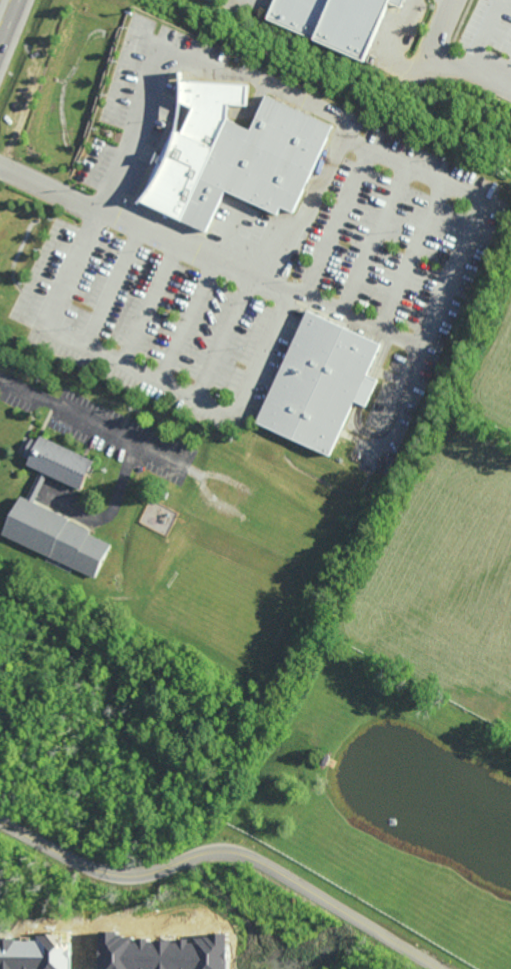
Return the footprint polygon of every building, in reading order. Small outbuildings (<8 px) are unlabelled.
[(261,19),(270,0),(402,0),(398,8),(383,1),(357,61),(261,19)] [(222,192),(203,233),(177,221),(134,200),(169,130),(172,101),(173,81),(246,86),(245,106),(223,105),(222,120),(245,131),(261,96),(329,127),(290,213),(278,207),(274,216),(222,192)] [(379,345),(364,376),(376,381),(364,407),(353,402),(327,458),(253,423),(305,311),(379,345)] [(77,490),(24,462),(39,434),(91,462),(77,490)]
